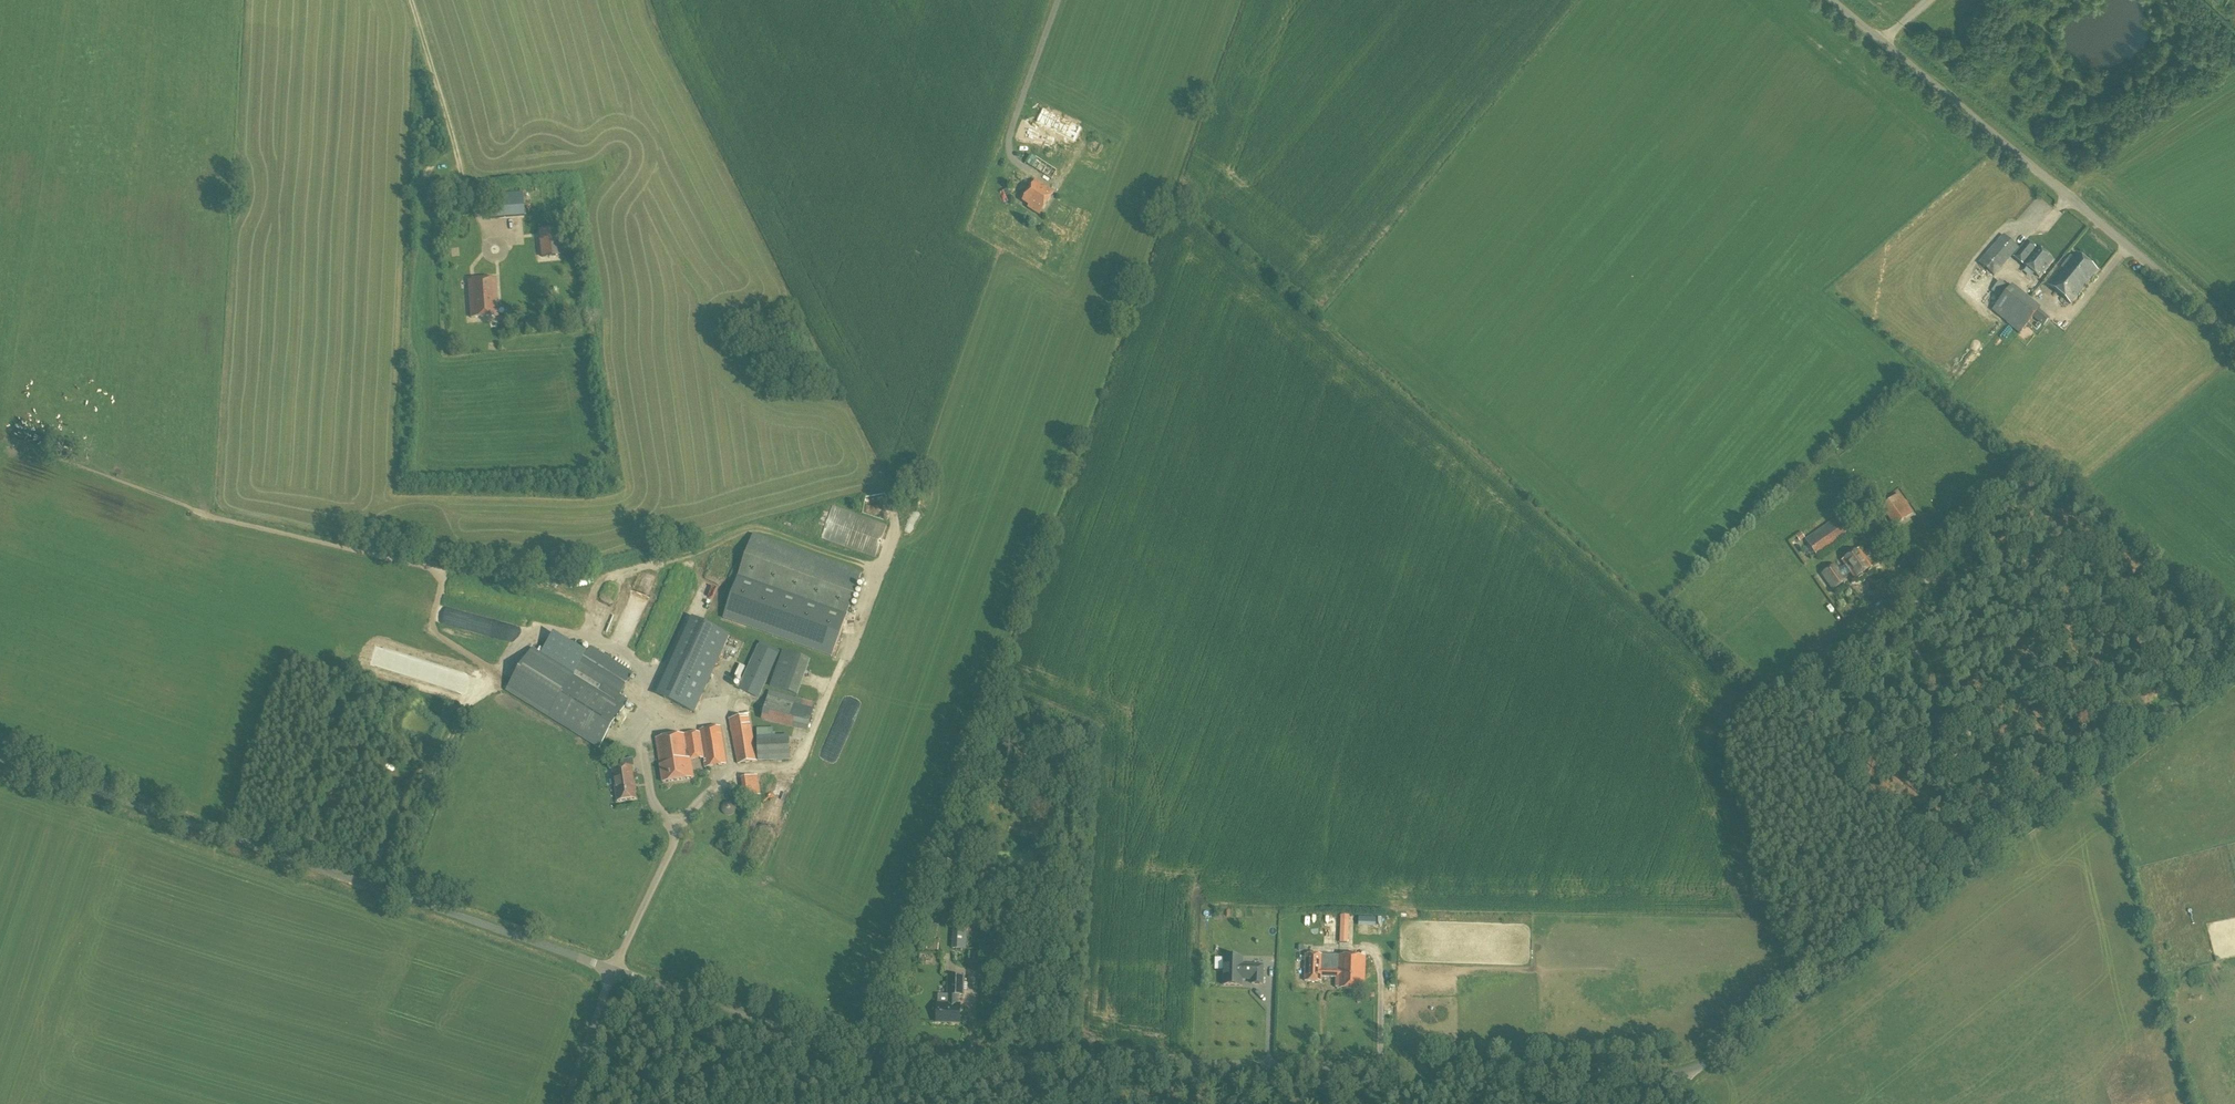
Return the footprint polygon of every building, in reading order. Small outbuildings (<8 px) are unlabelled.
[(1858,14),(1871,23),(1875,17),(1862,8),(1858,14)] [(1080,129),(1043,109),(1036,121),(1073,142),(1080,129)] [(1052,179),(1057,171),(1030,154),(1026,163),(1052,179)] [(1035,181),(1022,201),(1029,206),(1028,208),(1040,216),(1054,193),(1035,181)] [(1007,202),(1013,199),(1008,189),(1003,191),(1007,202)] [(491,218),(524,216),(523,196),(489,198),(491,218)] [(541,257),(561,255),(558,229),(538,231),(541,257)] [(1998,240),(1979,263),(1994,277),(2019,248),(2004,234),(1998,240)] [(2027,241),(2014,257),(2022,263),(2039,277),(2053,260),(2036,246),(2035,248),(2027,241)] [(2062,269),(2049,285),(2071,303),(2097,270),(2076,253),(2072,258),(2070,256),(2064,264),(2066,265),(2062,269)] [(471,318),(497,316),(495,279),(469,280),(471,318)] [(2002,298),(1993,310),(2008,323),(2028,299),(2013,286),(2010,289),(1999,281),(1992,290),(2002,298)] [(2028,299),(2008,323),(2020,332),(2038,311),(2040,309),(2028,299)] [(865,498),(869,518),(892,513),(887,493),(865,498)] [(1882,505),(1895,524),(1912,512),(1899,493),(1882,505)] [(823,528),(826,515),(820,514),(817,526),(823,528)] [(1817,556),(1848,534),(1837,517),(1805,539),(1817,556)] [(832,656),(862,573),(753,534),(724,618),(832,656)] [(1842,561),(1845,566),(1839,570),(1836,564),(1821,574),(1833,592),(1848,581),(1845,577),(1851,573),(1855,579),(1872,567),(1859,549),(1842,561)] [(707,615),(711,597),(703,595),(699,613),(707,615)] [(656,695),(695,713),(730,635),(692,617),(656,695)] [(858,634),(858,622),(847,622),(847,634),(858,634)] [(758,698),(778,654),(759,646),(739,689),(758,698)] [(509,691),(548,715),(601,748),(625,707),(616,702),(619,697),(633,673),(591,647),(577,671),(573,677),(533,651),(509,691)] [(798,697),(811,660),(782,650),(769,686),(798,697)] [(796,698),(769,690),(761,720),(808,732),(815,702),(796,697),(796,698)] [(475,707),(486,701),(482,694),(471,699),(475,707)] [(738,764),(757,761),(749,716),(729,719),(738,764)] [(705,767),(726,764),(720,727),(699,730),(700,732),(656,738),(663,782),(694,778),(691,760),(704,758),(705,767)] [(758,762),(791,761),(790,735),(757,736),(758,762)] [(610,770),(613,769),(617,801),(636,798),(631,767),(635,766),(633,758),(609,761),(610,770)] [(741,777),(744,798),(761,795),(758,775),(741,777)] [(731,819),(741,813),(735,804),(726,810),(731,819)] [(953,918),(953,925),(952,949),(966,949),(967,925),(967,918),(953,918)] [(938,950),(939,940),(927,939),(926,949),(938,950)] [(1364,990),(1365,956),(1305,954),(1305,981),(1322,982),(1322,977),(1338,977),(1337,989),(1364,990)] [(1242,978),(1252,978),(1252,984),(1262,984),(1263,966),(1242,965),(1242,958),(1224,957),(1223,985),(1241,986),(1242,978)] [(992,981),(994,969),(995,961),(981,959),(980,966),(979,973),(980,973),(979,979),(992,981)] [(933,990),(943,990),(943,971),(933,971),(933,990)] [(948,976),(947,1004),(937,1004),(937,1022),(960,1023),(960,1005),(957,1005),(957,995),(963,995),(964,976),(948,976)]
